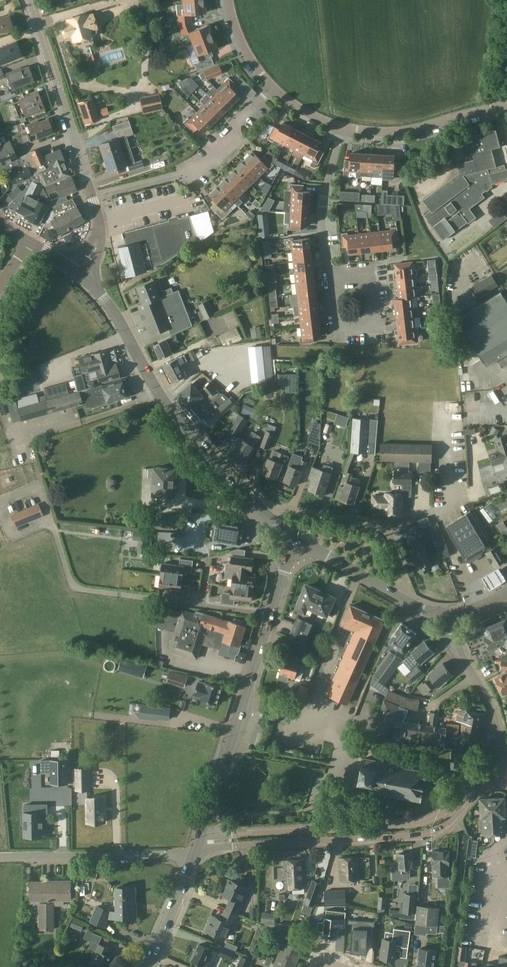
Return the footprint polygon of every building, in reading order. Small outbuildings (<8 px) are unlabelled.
[(178,25),(191,22),(190,14),(205,12),(204,0),(182,3),(182,4),(176,4),(178,25)] [(91,36),(91,35),(93,34),(94,33),(95,31),(95,30),(95,28),(96,28),(92,14),(85,16),(84,14),(66,20),(67,21),(60,24),(65,37),(71,35),(73,41),(91,36)] [(0,18),(0,33),(12,30),(8,16),(0,18)] [(192,44),(212,36),(208,24),(193,29),(191,22),(178,25),(181,34),(187,32),(192,44)] [(208,50),(217,47),(212,36),(192,44),(187,46),(192,56),(190,57),(192,63),(194,63),(197,70),(213,64),(208,50)] [(0,43),(0,60),(17,53),(11,38),(0,43)] [(99,68),(121,65),(120,54),(97,57),(99,68)] [(20,69),(6,74),(12,89),(33,81),(27,67),(20,70),(20,69)] [(203,72),(206,78),(207,81),(217,77),(213,68),(203,72)] [(218,91),(231,104),(239,97),(238,96),(241,93),(237,88),(238,87),(228,77),(224,82),(225,84),(218,91)] [(224,111),(231,104),(218,91),(211,98),(224,111)] [(44,109),(37,93),(19,100),(26,117),(44,109)] [(224,111),(211,98),(207,94),(200,102),(204,105),(217,119),(224,111)] [(160,98),(140,102),(142,114),(162,110),(160,98)] [(92,99),(78,103),(85,125),(99,120),(92,99)] [(210,126),(217,119),(204,105),(196,112),(210,126)] [(101,122),(108,119),(105,112),(98,115),(101,122)] [(202,133),(210,126),(196,112),(189,119),(187,118),(183,122),(193,132),(197,128),(202,133)] [(48,119),(39,122),(38,120),(26,125),(30,136),(36,134),(38,138),(53,132),(48,119)] [(133,134),(129,120),(112,126),(114,133),(116,132),(118,139),(133,134)] [(279,129),(274,126),(267,139),(273,141),(274,139),(280,142),(278,147),(281,149),(284,144),(284,145),(293,128),(283,122),(279,129)] [(293,128),(284,145),(294,149),(302,133),(293,128)] [(459,139),(463,156),(472,154),(473,158),(457,163),(459,172),(422,200),(430,211),(423,217),(442,241),(467,222),(467,223),(476,217),(469,208),(484,196),(481,192),(485,189),(486,190),(488,188),(488,187),(492,186),(492,185),(506,181),(506,168),(505,169),(504,164),(496,166),(491,149),(500,147),(495,129),(459,139)] [(145,130),(133,133),(134,138),(147,134),(145,130)] [(8,134),(11,139),(18,136),(15,131),(8,134)] [(54,133),(37,139),(38,144),(55,139),(54,133)] [(304,154),(312,138),(302,133),(294,149),(304,154)] [(312,138),(304,154),(313,159),(312,161),(318,164),(324,152),(318,149),(322,142),(312,138)] [(2,165),(17,159),(9,141),(2,145),(0,139),(0,160),(2,165)] [(104,156),(120,151),(116,139),(100,144),(104,156)] [(27,140),(21,142),(23,148),(29,146),(27,140)] [(38,148),(30,151),(36,167),(45,163),(38,148)] [(120,151),(104,156),(109,171),(125,166),(125,165),(128,164),(127,165),(129,172),(144,167),(141,160),(135,162),(130,148),(120,151)] [(60,150),(45,156),(49,168),(64,161),(60,150)] [(269,151),(265,155),(274,165),(274,164),(276,160),(277,159),(275,157),(274,157),(270,154),(271,153),(269,151)] [(244,160),(259,176),(268,168),(270,169),(274,165),(265,155),(264,155),(260,159),(252,152),(244,160)] [(361,177),(361,176),(362,153),(351,152),(351,160),(344,159),(343,176),(350,177),(350,171),(356,172),(356,177),(361,177)] [(372,177),(373,154),(362,153),(361,176),(372,177)] [(383,177),(384,154),(373,154),(372,177),(383,177)] [(384,154),(383,177),(387,177),(388,179),(392,179),(394,176),(400,177),(400,163),(394,162),(395,155),(384,154)] [(144,165),(149,177),(167,170),(163,159),(144,165)] [(251,185),(259,176),(244,160),(235,169),(251,185)] [(45,187),(46,188),(66,179),(65,176),(70,175),(68,172),(69,172),(69,171),(68,172),(65,164),(66,163),(65,163),(64,161),(49,168),(39,172),(45,185),(44,185),(45,187)] [(27,162),(16,166),(18,170),(8,174),(12,184),(27,178),(32,176),(27,162)] [(242,193),(251,185),(235,169),(226,177),(242,193)] [(283,169),(281,174),(288,177),(291,173),(283,169)] [(66,179),(46,188),(48,193),(56,189),(59,196),(76,190),(71,177),(66,179)] [(226,177),(218,186),(234,202),(238,206),(241,203),(241,201),(238,198),(242,193),(226,177)] [(48,207),(49,205),(48,201),(41,186),(34,180),(7,206),(17,210),(17,211),(25,216),(25,217),(34,222),(33,223),(37,225),(38,224),(39,224),(45,213),(47,214),(49,209),(48,208),(48,207)] [(285,201),(310,203),(311,191),(303,191),(303,185),(290,184),(289,190),(285,190),(285,201)] [(234,202),(218,186),(209,195),(216,202),(211,207),(223,220),(232,210),(229,207),(234,202)] [(404,206),(404,196),(387,195),(387,190),(382,190),(381,204),(382,204),(393,205),(399,205),(404,206)] [(15,194),(9,191),(7,197),(12,200),(15,194)] [(59,234),(84,220),(76,206),(75,207),(70,198),(54,205),(50,206),(56,217),(51,221),(59,234)] [(252,203),(256,207),(257,208),(261,204),(256,199),(252,203)] [(182,212),(191,212),(191,200),(182,200),(182,212)] [(309,214),(310,203),(285,201),(284,212),(286,212),(309,214)] [(251,219),(255,215),(250,210),(246,214),(251,219)] [(489,220),(494,228),(506,219),(506,218),(502,210),(489,220)] [(308,224),(309,214),(286,212),(286,216),(290,216),(289,223),(287,223),(287,229),(301,230),(301,224),(308,224)] [(260,236),(269,235),(267,214),(258,215),(260,236)] [(190,215),(123,233),(126,246),(123,247),(118,248),(123,265),(124,264),(127,276),(156,268),(156,266),(163,264),(197,242),(190,215)] [(380,231),(382,250),(393,249),(392,241),(398,240),(397,227),(390,228),(391,230),(380,231)] [(371,251),(382,250),(380,231),(369,232),(371,251)] [(361,252),(371,251),(369,232),(359,234),(361,252)] [(361,252),(359,234),(348,235),(347,233),(341,233),(342,247),(349,246),(350,254),(361,252)] [(292,251),(311,249),(310,238),(293,240),(293,238),(284,239),(285,244),(291,245),(292,251)] [(293,262),(312,260),(311,249),(292,251),(293,262)] [(290,274),(295,274),(294,273),(313,271),(312,260),(293,262),(294,269),(292,269),(290,274)] [(414,276),(414,277),(417,276),(416,269),(413,269),(412,262),(395,264),(396,274),(393,274),(394,279),(396,279),(396,278),(414,276)] [(294,273),(295,274),(296,284),(315,281),(313,271),(294,273)] [(498,286),(491,274),(472,286),(479,297),(498,286)] [(415,286),(414,277),(414,276),(396,278),(396,279),(397,288),(415,286)] [(165,295),(173,292),(171,288),(163,291),(159,279),(139,287),(145,303),(161,298),(160,297),(165,295)] [(297,294),(316,292),(315,281),(296,284),(297,294)] [(411,297),(416,297),(415,286),(397,288),(399,298),(411,297)] [(193,325),(179,290),(173,292),(165,295),(160,297),(161,298),(145,303),(139,305),(150,335),(169,329),(171,335),(193,325)] [(298,305),(317,303),(316,292),(297,294),(298,305)] [(501,293),(483,303),(481,300),(461,312),(463,315),(458,318),(460,322),(470,339),(470,338),(475,345),(474,346),(484,363),(485,362),(487,366),(498,359),(503,367),(506,364),(506,301),(504,296),(503,296),(501,293)] [(413,307),(411,297),(399,298),(394,299),(395,309),(413,307)] [(198,305),(205,320),(216,315),(209,300),(198,305)] [(295,316),(299,316),(318,314),(317,303),(298,305),(298,306),(293,306),(295,316)] [(396,319),(414,317),(413,307),(395,309),(396,319)] [(299,316),(301,327),(319,324),(318,314),(299,316)] [(415,327),(414,317),(396,319),(397,329),(415,327)] [(224,328),(235,328),(235,318),(223,319),(224,328)] [(319,324),(301,327),(302,337),(300,337),(300,343),(314,342),(313,336),(321,335),(319,324)] [(206,327),(191,331),(193,339),(208,335),(206,327)] [(397,329),(394,329),(395,334),(398,334),(399,344),(417,342),(416,334),(418,334),(418,327),(415,327),(397,329)] [(215,345),(215,346),(222,342),(224,345),(232,344),(235,342),(230,331),(219,336),(212,340),(208,342),(211,347),(215,345)] [(176,335),(166,339),(167,340),(154,345),(160,358),(173,353),(170,346),(179,342),(176,335)] [(27,355),(23,345),(14,349),(15,350),(12,351),(15,359),(27,355)] [(77,391),(101,384),(100,383),(119,378),(115,364),(111,365),(106,349),(77,357),(82,373),(73,376),(77,391)] [(165,365),(174,382),(187,375),(181,364),(191,359),(192,362),(198,358),(193,350),(165,365)] [(232,373),(220,386),(224,390),(236,377),(232,373)] [(77,392),(46,400),(18,408),(14,392),(5,394),(13,423),(81,403),(85,401),(87,407),(90,406),(90,408),(128,396),(123,380),(102,387),(101,384),(77,391),(77,392)] [(202,420),(207,415),(214,409),(215,410),(219,406),(220,408),(224,414),(235,405),(230,399),(223,394),(221,396),(217,392),(210,383),(203,389),(202,388),(203,388),(196,380),(193,383),(193,384),(180,394),(202,420)] [(260,400),(262,412),(275,411),(274,399),(260,400)] [(241,412),(257,420),(261,412),(244,404),(241,412)] [(249,419),(239,413),(228,431),(237,437),(249,419)] [(337,496),(341,498),(340,500),(353,504),(360,481),(350,478),(352,474),(347,473),(354,453),(375,454),(378,421),(352,419),(350,453),(346,465),(344,472),(340,485),(337,496)] [(207,421),(201,424),(207,433),(212,429),(207,421)] [(326,424),(323,432),(330,434),(333,426),(326,424)] [(274,434),(266,431),(260,447),(268,450),(274,434)] [(320,434),(312,431),(308,442),(316,445),(320,434)] [(246,442),(240,437),(228,455),(244,466),(256,448),(254,447),(260,437),(253,432),(246,442)] [(472,447),(470,439),(462,441),(467,464),(484,460),(478,435),(473,436),(476,446),(472,447)] [(495,440),(498,448),(500,448),(501,451),(490,455),(493,465),(503,462),(506,472),(506,436),(495,440)] [(431,462),(431,445),(381,444),(381,461),(395,461),(409,461),(419,462),(431,462)] [(279,452),(275,461),(269,459),(264,474),(277,478),(286,455),(279,452)] [(284,481),(296,486),(300,478),(302,478),(309,460),(293,454),(288,467),(289,468),(284,481)] [(409,472),(409,461),(395,461),(394,484),(402,484),(402,495),(397,495),(397,491),(391,491),(391,495),(386,494),(385,497),(373,496),(372,507),(385,508),(385,514),(402,515),(402,497),(411,497),(411,482),(413,482),(414,475),(412,475),(412,472),(409,472)] [(431,473),(431,462),(419,462),(419,473),(431,473)] [(176,469),(155,468),(155,469),(149,468),(148,478),(155,478),(154,495),(175,496),(176,469)] [(324,495),(330,474),(312,468),(309,478),(313,479),(309,490),(324,495)] [(478,473),(480,483),(491,480),(489,471),(478,473)] [(43,517),(38,504),(10,516),(15,528),(43,517)] [(480,510),(489,523),(497,517),(487,505),(480,510)] [(470,512),(445,527),(466,563),(483,553),(482,552),(484,551),(494,568),(506,561),(497,547),(491,550),(490,548),(491,547),(470,512)] [(174,530),(174,516),(152,515),(151,529),(174,530)] [(497,529),(503,524),(499,519),(493,525),(497,529)] [(239,545),(240,545),(240,544),(241,539),(242,533),(243,527),(242,526),(242,527),(222,523),(218,522),(217,522),(217,523),(214,540),(215,541),(215,540),(239,545)] [(12,526),(3,530),(6,537),(15,533),(12,526)] [(412,554),(427,550),(422,535),(426,534),(423,526),(409,531),(411,537),(407,538),(412,554)] [(495,532),(502,543),(506,539),(506,532),(503,526),(495,532)] [(137,553),(147,554),(149,532),(140,531),(137,553)] [(427,550),(412,554),(419,575),(429,572),(427,567),(432,566),(431,563),(451,556),(446,543),(439,545),(435,547),(434,547),(436,552),(428,555),(427,550)] [(246,576),(247,570),(251,571),(253,558),(245,557),(246,550),(238,549),(231,551),(232,556),(231,563),(228,562),(226,563),(226,567),(238,569),(237,575),(246,576)] [(162,571),(161,575),(182,578),(183,571),(190,572),(192,571),(193,561),(180,559),(179,565),(163,563),(163,564),(162,564),(160,565),(160,569),(161,570),(162,571)] [(504,575),(498,566),(482,576),(487,584),(490,588),(506,578),(504,575)] [(255,577),(246,576),(237,575),(238,569),(226,567),(224,577),(226,579),(233,580),(232,586),(253,589),(255,577)] [(181,585),(182,578),(161,575),(160,587),(176,590),(175,595),(189,597),(190,587),(189,586),(181,585)] [(251,601),(253,589),(232,586),(231,593),(224,592),(222,594),(221,603),(234,605),(235,599),(251,601)] [(314,609),(321,593),(306,586),(297,608),(305,612),(307,606),(314,609)] [(321,593),(314,609),(327,615),(327,614),(333,617),(337,609),(331,606),(334,599),(321,593)] [(336,673),(327,694),(348,703),(384,620),(350,606),(342,625),(352,630),(334,672),(336,673)] [(237,655),(247,622),(236,619),(235,623),(230,621),(229,622),(201,613),(200,614),(191,612),(191,613),(183,610),(182,614),(170,610),(167,621),(178,625),(170,650),(195,658),(200,644),(221,650),(220,654),(235,659),(236,655),(237,655)] [(299,642),(308,622),(298,617),(289,638),(299,642)] [(483,628),(486,638),(484,638),(493,661),(506,655),(506,619),(483,628)] [(308,622),(299,642),(307,646),(316,625),(308,622)] [(372,675),(370,684),(386,695),(389,690),(391,687),(386,685),(402,661),(403,660),(395,654),(399,648),(403,652),(416,634),(402,623),(389,641),(391,643),(380,657),(383,659),(372,675)] [(465,641),(471,659),(480,656),(474,638),(465,641)] [(402,661),(410,671),(406,674),(413,682),(424,673),(419,667),(423,664),(422,663),(433,653),(424,643),(412,653),(412,652),(403,660),(402,661)] [(289,676),(295,678),(301,679),(305,666),(300,664),(300,663),(294,661),(294,660),(285,658),(278,679),(287,682),(289,676)] [(143,678),(147,667),(122,659),(118,670),(143,678)] [(502,660),(501,669),(505,669),(506,672),(494,679),(503,695),(506,693),(506,660),(502,660)] [(428,676),(426,678),(428,680),(424,684),(422,682),(417,687),(424,695),(433,687),(436,690),(439,688),(445,683),(444,682),(452,675),(442,664),(429,675),(429,676),(428,676)] [(482,676),(493,673),(491,667),(481,671),(482,676)] [(222,688),(199,680),(194,697),(203,700),(202,704),(213,707),(214,704),(217,704),(222,688)] [(295,699),(304,702),(309,688),(300,685),(295,699)] [(391,730),(400,707),(401,706),(404,697),(389,690),(386,695),(386,696),(385,699),(384,699),(368,738),(387,741),(387,740),(388,740),(392,730),(391,730)] [(404,697),(400,707),(404,708),(418,710),(420,699),(408,697),(408,698),(404,697)] [(140,707),(139,718),(162,720),(164,709),(140,707)] [(446,738),(445,748),(452,749),(456,749),(457,749),(458,741),(480,745),(483,734),(485,720),(486,715),(481,714),(482,710),(478,709),(477,713),(461,710),(459,722),(461,722),(460,729),(459,734),(447,733),(446,738)] [(392,730),(388,740),(445,748),(446,738),(447,733),(447,728),(436,727),(438,713),(431,712),(428,726),(399,722),(399,724),(395,724),(394,727),(394,730),(392,730)] [(467,768),(467,751),(464,751),(456,751),(456,749),(452,749),(452,755),(451,755),(451,758),(452,758),(451,768),(462,769),(467,768)] [(374,783),(360,781),(359,787),(373,790),(373,791),(375,791),(375,790),(385,792),(385,793),(387,794),(387,793),(397,795),(397,796),(398,796),(399,795),(409,797),(409,798),(410,798),(411,797),(421,799),(420,800),(422,800),(423,800),(423,798),(422,798),(424,790),(425,790),(425,789),(424,789),(426,781),(427,781),(427,779),(426,779),(428,772),(429,770),(428,770),(428,769),(426,769),(426,770),(416,768),(416,767),(414,767),(414,768),(404,766),(404,765),(403,765),(392,763),(391,762),(391,763),(381,761),(381,760),(379,760),(379,761),(365,758),(363,765),(377,768),(374,783)] [(68,784),(67,760),(51,760),(41,760),(41,773),(51,773),(51,784),(68,784)] [(374,783),(377,768),(363,765),(362,765),(359,780),(360,781),(374,783)] [(76,781),(77,781),(77,790),(87,790),(87,769),(76,769),(77,778),(75,778),(76,781)] [(87,798),(88,823),(105,822),(104,798),(87,798)] [(493,799),(494,834),(506,834),(504,798),(493,799)] [(482,835),(494,834),(493,799),(481,800),(482,835)] [(42,837),(42,820),(47,820),(47,805),(38,805),(38,813),(24,813),(24,817),(22,817),(22,825),(24,825),(24,837),(42,837)] [(470,836),(470,837),(467,856),(475,857),(475,856),(478,837),(470,836)] [(450,865),(450,851),(440,851),(433,851),(433,865),(434,865),(434,876),(439,876),(439,887),(451,887),(451,879),(450,879),(449,865),(450,865)] [(399,867),(392,868),(393,879),(409,878),(409,869),(413,869),(413,867),(414,867),(414,862),(413,862),(412,853),(399,854),(399,867)] [(359,880),(358,857),(339,858),(340,881),(359,880)] [(286,889),(296,888),(294,860),(285,861),(286,889)] [(294,860),(296,888),(306,888),(304,860),(294,860)] [(225,909),(239,915),(244,903),(241,901),(247,888),(229,879),(223,894),(231,897),(225,909)] [(322,883),(312,880),(304,903),(314,907),(322,883)] [(71,900),(71,882),(30,882),(30,900),(40,900),(40,903),(39,903),(39,930),(53,930),(53,903),(52,903),(52,900),(71,900)] [(117,918),(136,917),(136,903),(135,903),(135,888),(116,888),(116,910),(110,910),(96,905),(89,922),(105,928),(109,919),(117,919),(117,918)] [(325,904),(345,904),(345,890),(324,890),(325,904)] [(401,902),(400,912),(413,913),(415,891),(405,891),(404,902),(401,902)] [(418,906),(416,925),(438,927),(440,908),(418,906)] [(234,926),(239,915),(225,909),(220,920),(212,916),(206,930),(225,938),(231,925),(234,926)] [(324,932),(323,936),(337,938),(339,922),(345,923),(346,912),(326,909),(325,922),(318,921),(317,931),(324,932)] [(71,919),(69,926),(79,930),(82,922),(76,920),(75,920),(71,919)] [(286,925),(269,923),(268,931),(285,933),(286,925)] [(353,923),(350,951),(364,953),(365,939),(372,940),(374,926),(353,923)] [(426,933),(438,934),(438,927),(416,925),(415,934),(426,935),(426,933)] [(401,947),(408,948),(410,931),(394,928),(393,933),(392,940),(385,939),(383,939),(380,959),(394,961),(396,945),(401,946),(401,947)] [(89,948),(96,951),(89,966),(110,966),(114,958),(109,956),(112,949),(99,943),(102,936),(87,930),(84,938),(92,942),(89,948)] [(280,953),(299,960),(303,949),(285,941),(280,953)] [(201,966),(210,966),(217,952),(200,944),(192,961),(201,965),(201,966)] [(234,959),(237,953),(235,952),(235,951),(222,946),(218,956),(231,961),(232,958),(234,959)] [(466,947),(458,946),(456,957),(465,958),(466,947)] [(418,966),(435,966),(434,966),(437,951),(421,948),(418,966)] [(299,960),(280,953),(275,963),(284,966),(296,966),(299,960)] [(251,959),(242,956),(237,966),(247,966),(251,959)] [(487,966),(506,966),(506,957),(499,956),(498,964),(487,963),(487,966)]
